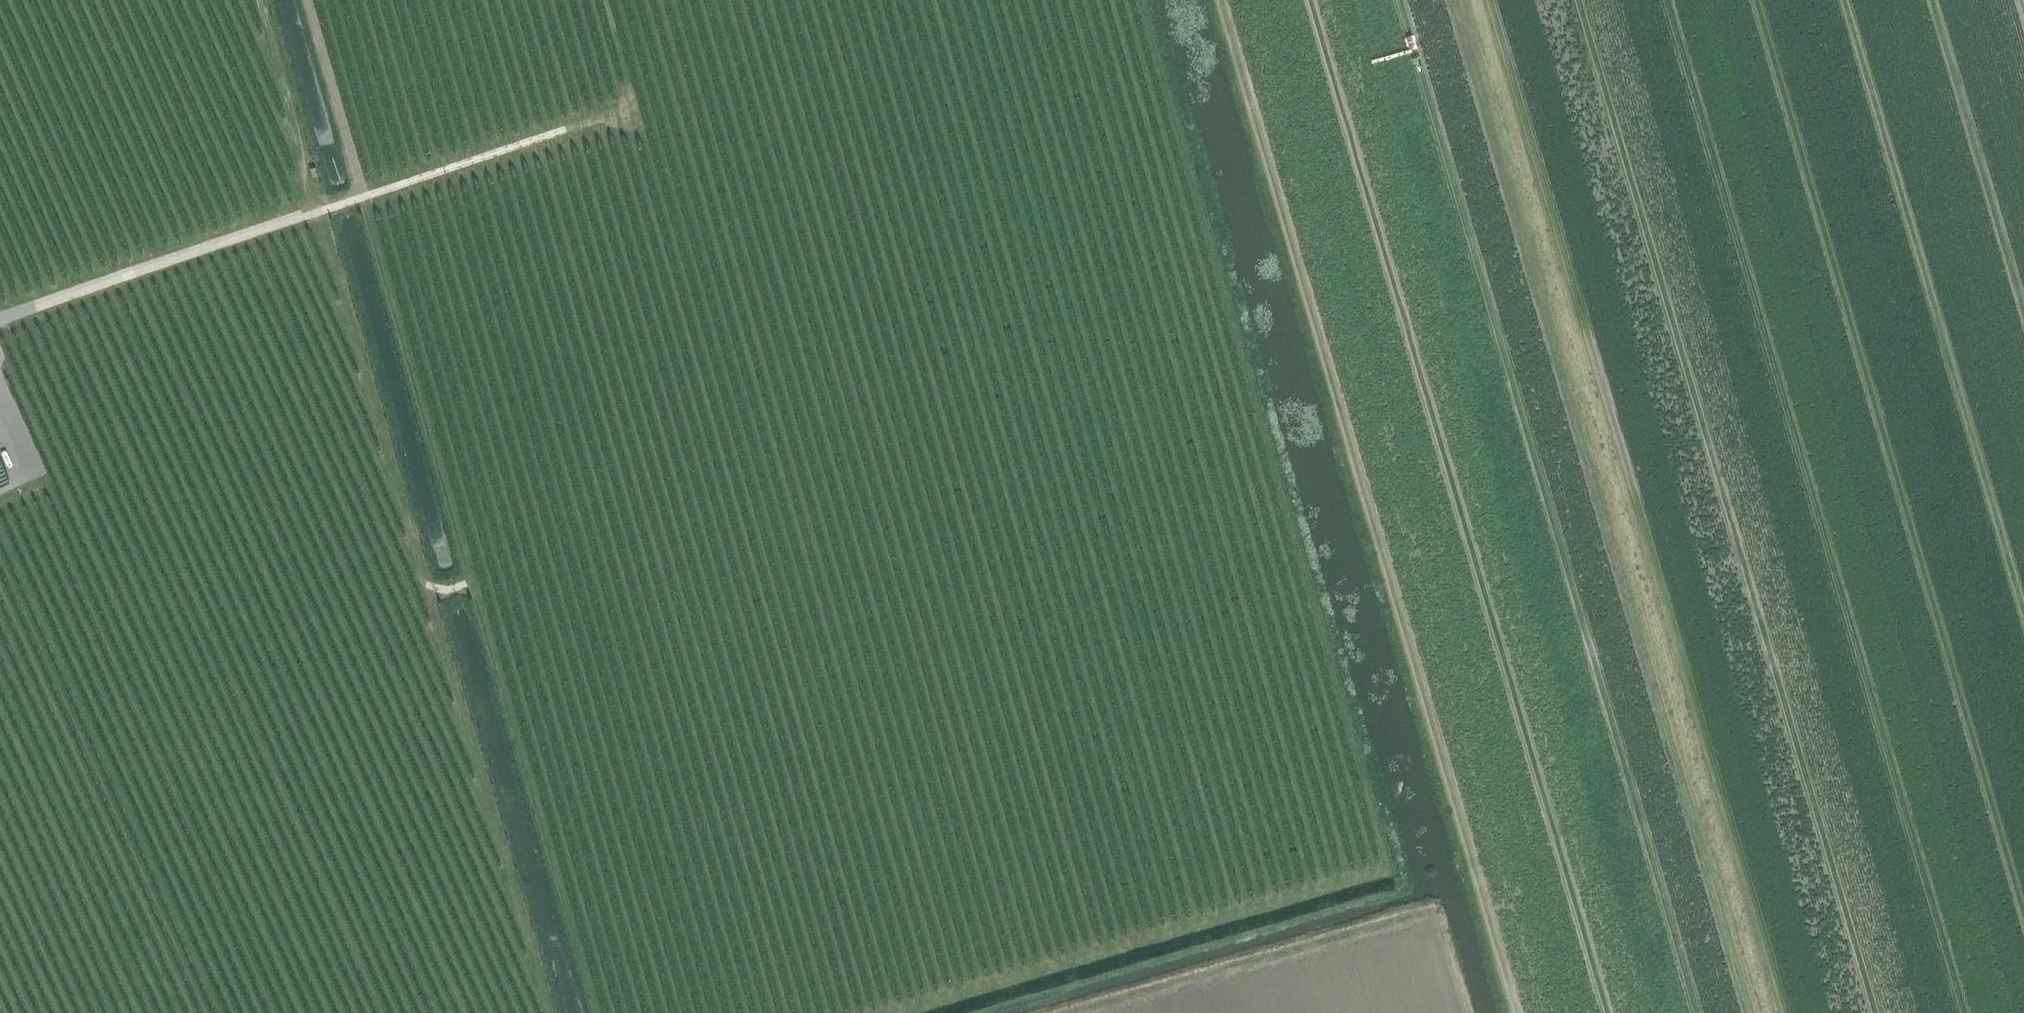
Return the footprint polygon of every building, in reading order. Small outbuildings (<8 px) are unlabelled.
[(14,458),(6,448),(0,453),(0,463),(2,466),(14,458)]
